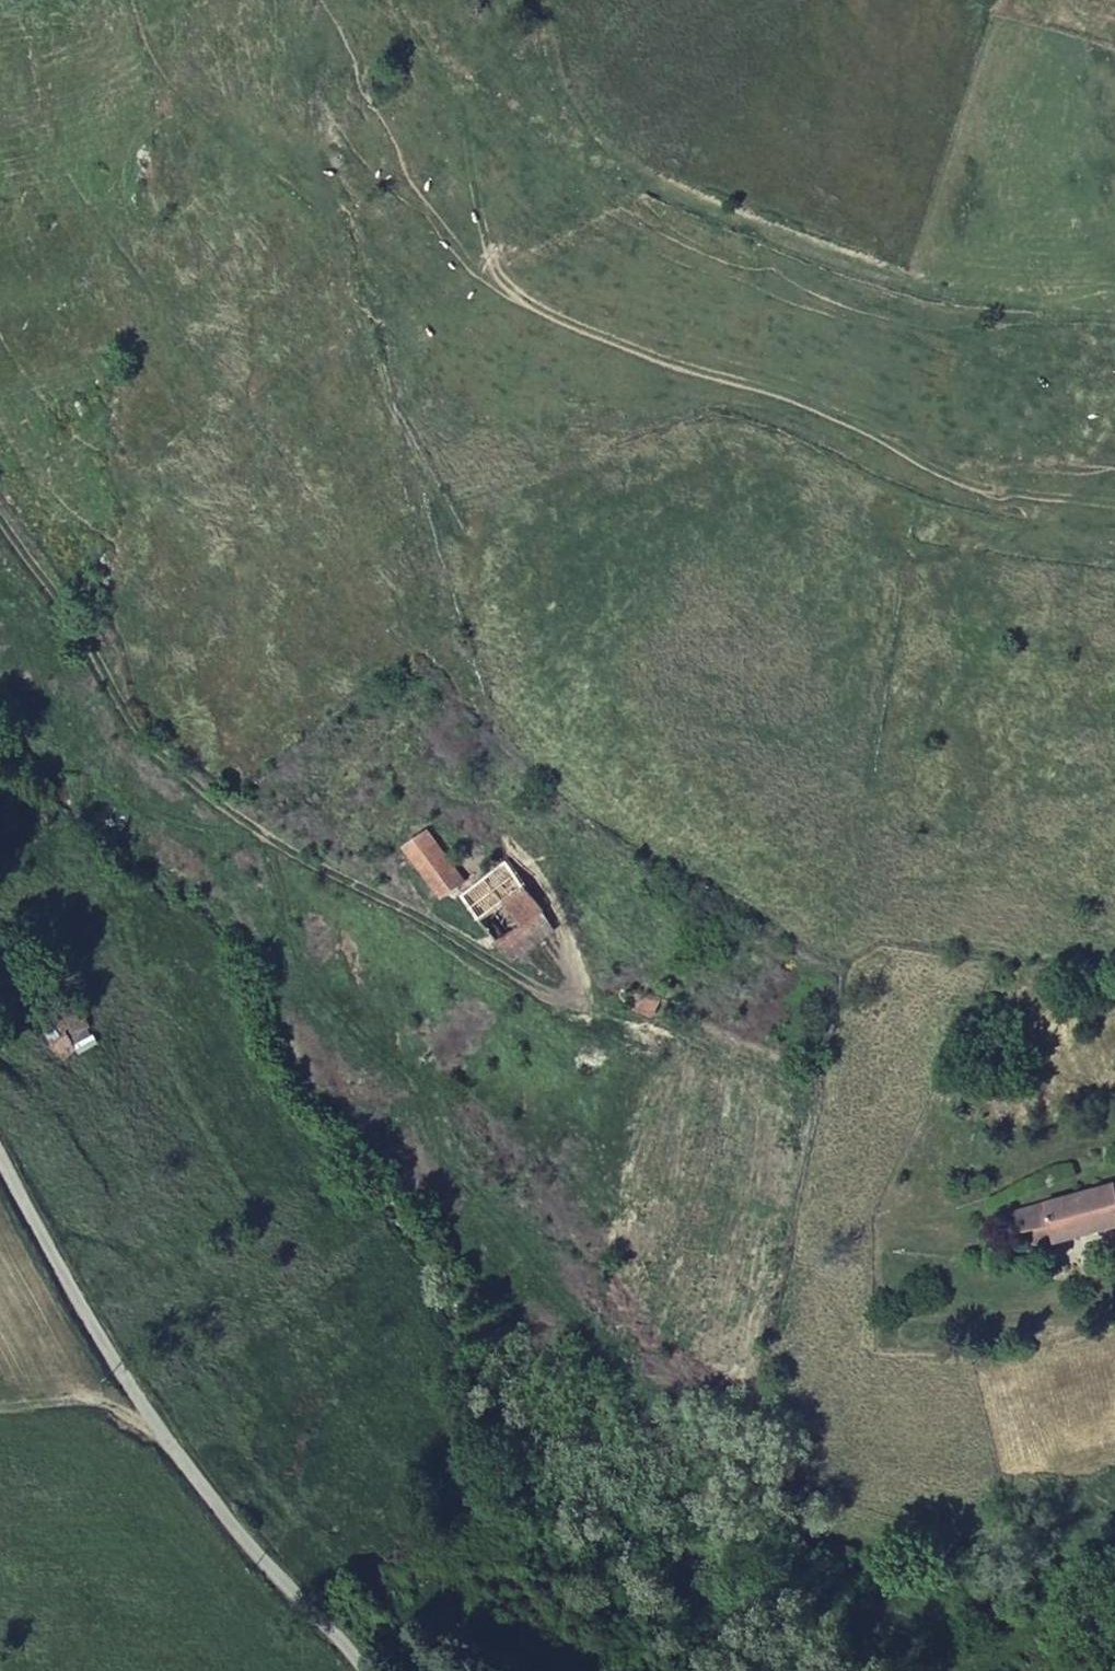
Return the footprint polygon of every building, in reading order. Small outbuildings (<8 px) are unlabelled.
[(468,879),(433,829),(410,846),(445,895),(468,879)] [(467,895),(516,959),(540,940),(530,924),(546,911),(509,862),(467,895)] [(90,1027),(82,1011),(60,1022),(65,1032),(50,1046),(64,1060),(81,1047),(74,1036),(90,1027)] [(1019,1212),(1022,1229),(1028,1227),(1032,1240),(1042,1238),(1045,1243),(1114,1224),(1114,1184),(1019,1212)]
